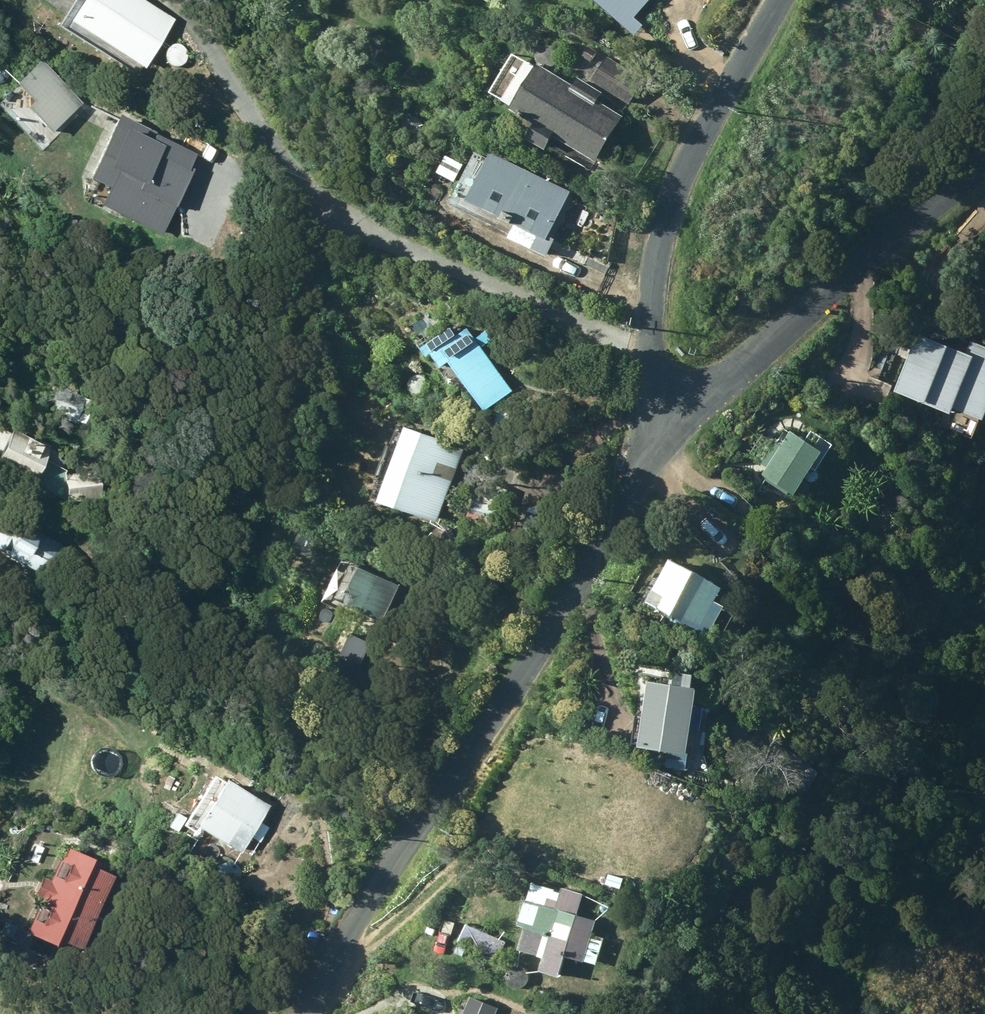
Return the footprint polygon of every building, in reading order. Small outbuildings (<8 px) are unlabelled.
[(139,70),(171,20),(140,0),(76,0),(63,22),(139,70)] [(635,45),(644,30),(634,25),(649,0),(585,0),(635,45)] [(595,53),(588,48),(582,56),(590,62),(595,53)] [(605,58),(590,81),(631,108),(647,84),(605,58)] [(593,162),(622,117),(595,101),(600,94),(575,78),(570,86),(536,65),(534,69),(524,63),(500,101),(510,107),(508,111),(532,126),(524,140),(542,151),(551,136),(593,162)] [(79,104),(44,67),(36,74),(32,71),(16,86),(32,103),(23,111),(45,135),(79,104)] [(79,201),(158,240),(197,161),(118,122),(79,201)] [(464,203),(545,241),(568,193),(487,154),(464,203)] [(450,347),(487,395),(515,374),(483,333),(495,322),(489,313),(477,323),(469,312),(460,319),(451,307),(421,330),(430,343),(433,340),(442,353),(450,347)] [(892,399),(977,440),(984,422),(984,353),(976,349),(966,371),(917,347),(892,399)] [(407,412),(381,489),(439,509),(465,433),(407,412)] [(796,481),(823,440),(792,420),(784,433),(762,418),(748,440),(770,454),(765,461),(796,481)] [(27,486),(43,448),(6,431),(0,444),(0,474),(27,486)] [(62,504),(98,499),(95,472),(58,477),(62,504)] [(46,584),(64,550),(15,525),(16,522),(0,513),(0,560),(46,584)] [(717,589),(724,574),(671,547),(649,591),(711,622),(726,594),(717,589)] [(401,569),(360,552),(344,590),(385,608),(401,569)] [(688,742),(697,677),(691,677),(694,663),(676,661),(675,674),(649,671),(640,735),(688,742)] [(229,783),(200,829),(242,854),(252,838),(261,843),(270,829),(261,824),(270,808),(229,783)] [(44,900),(29,934),(71,952),(73,947),(83,951),(118,872),(66,849),(52,881),(44,878),(36,896),(44,900)] [(595,966),(603,939),(590,935),(594,922),(574,916),(580,894),(560,889),(554,911),(522,902),(515,927),(521,929),(515,952),(541,959),(537,974),(557,979),(563,957),(595,966)] [(466,927),(459,943),(497,960),(504,945),(466,927)] [(496,1010),(468,999),(462,1013),(494,1013),(496,1010)] [(531,1011),(517,1006),(514,1013),(530,1013),(531,1011)]
